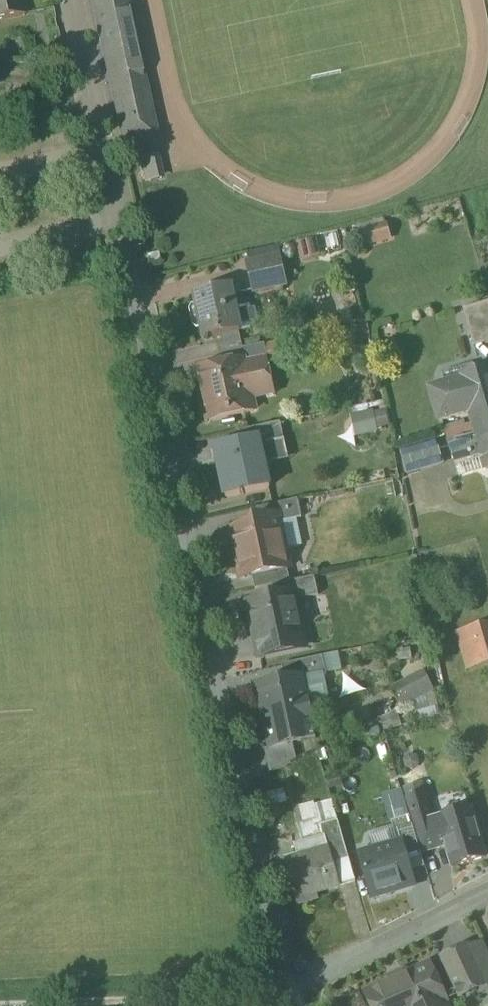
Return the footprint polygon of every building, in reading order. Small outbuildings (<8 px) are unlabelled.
[(13,23),(8,0),(0,0),(0,26),(13,23)] [(112,136),(153,128),(127,0),(84,0),(112,136)] [(250,269),(256,296),(291,289),(286,261),(250,269)] [(239,291),(196,300),(206,347),(249,338),(239,291)] [(466,314),(476,352),(487,349),(487,308),(466,314)] [(249,403),(277,397),(272,372),(244,378),(241,367),(200,375),(211,428),(252,419),(249,403)] [(435,396),(445,431),(475,423),(477,431),(487,428),(487,380),(435,396)] [(247,446),(219,451),(229,502),(276,492),(267,446),(287,442),(283,425),(245,433),(247,446)] [(477,431),(481,446),(454,454),(459,470),(484,463),(487,473),(487,428),(477,431)] [(302,519),(299,503),(253,513),(256,527),(233,532),(244,581),(296,570),(286,523),(302,519)] [(370,566),(354,570),(317,577),(321,597),(358,589),(359,595),(375,592),(370,566)] [(301,593),(249,604),(260,660),(312,650),(301,593)] [(458,634),(468,671),(487,666),(487,625),(458,634)] [(307,677),(258,688),(272,752),(321,742),(307,677)] [(449,850),(455,870),(487,861),(487,849),(476,809),(444,818),(437,793),(408,801),(424,857),(449,850)] [(411,822),(395,826),(401,847),(360,859),(372,903),(415,891),(408,866),(423,861),(411,822)] [(344,895),(343,890),(357,886),(340,826),(325,830),(331,851),(288,863),(300,907),(344,895)] [(443,962),(461,1005),(463,1005),(487,996),(487,982),(474,949),(443,962)] [(437,967),(371,996),(375,1005),(453,1005),(437,967)]
